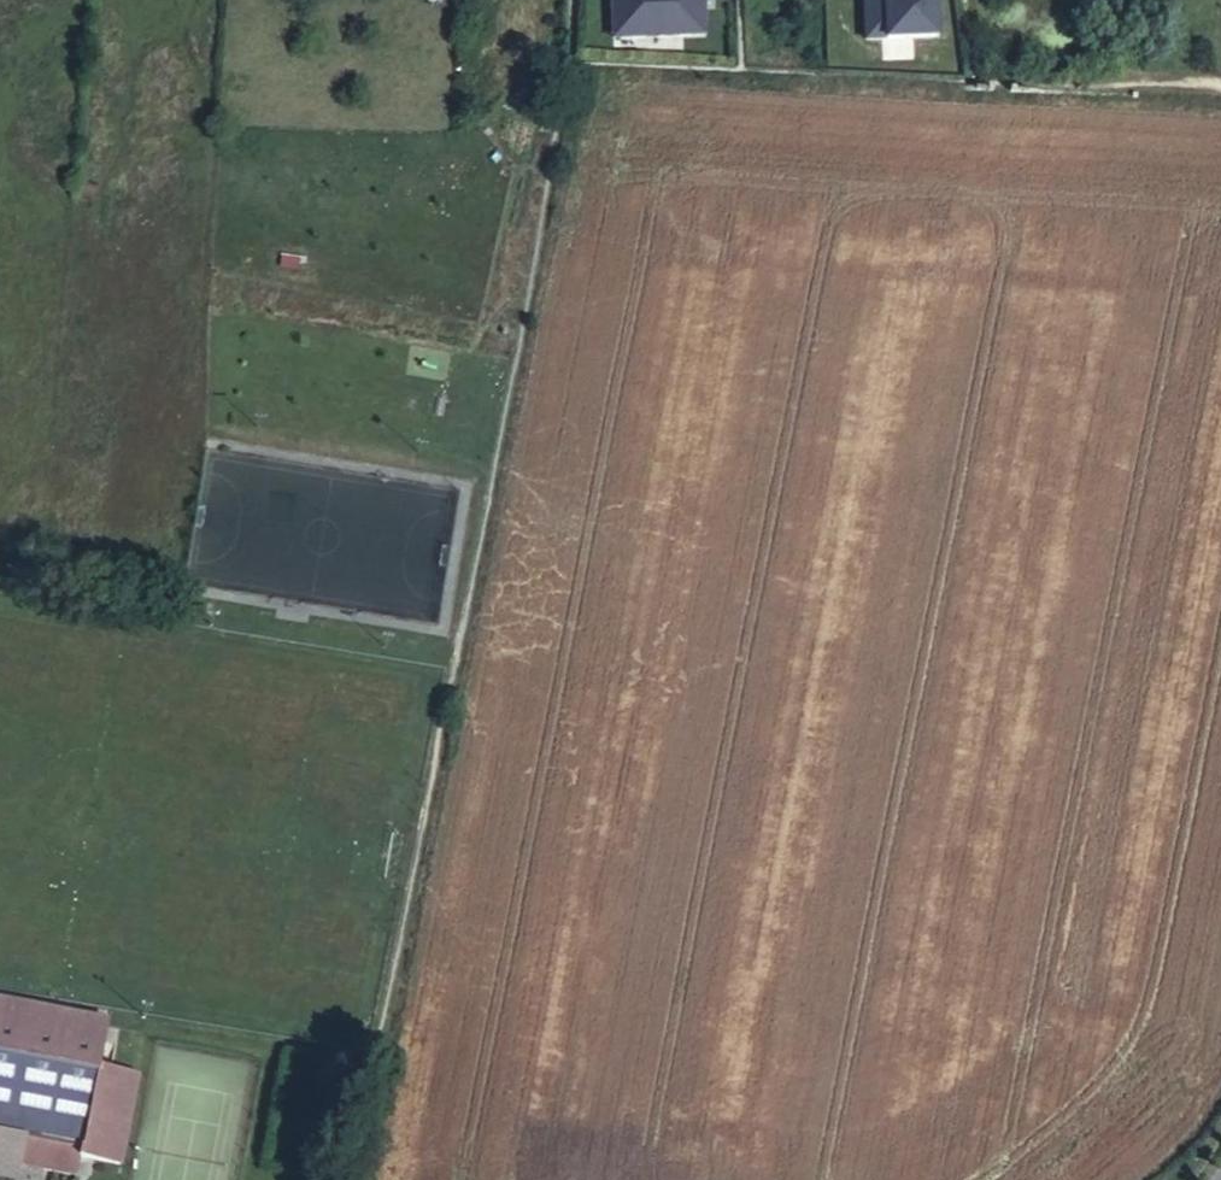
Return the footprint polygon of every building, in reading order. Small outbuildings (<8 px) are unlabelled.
[(602,5),(597,5),(598,30),(620,29),(620,42),(685,39),(684,0),(687,0),(601,0),(602,5)] [(103,1050),(85,1135),(124,1143),(144,1051),(106,1043),(115,1004),(0,980),(0,1030),(103,1050)] [(103,1050),(0,1030),(0,1179),(6,1179),(15,1179),(24,1140),(81,1152),(85,1135),(103,1050)]
